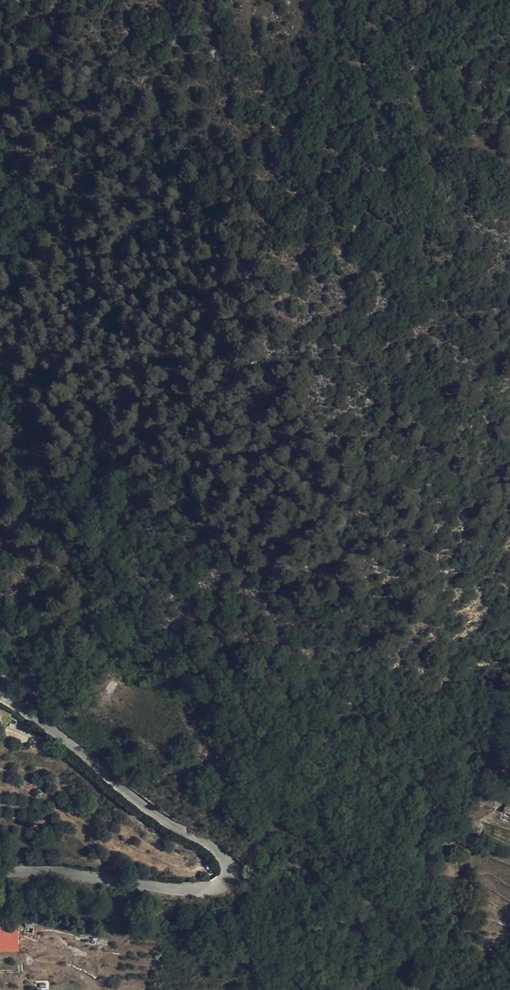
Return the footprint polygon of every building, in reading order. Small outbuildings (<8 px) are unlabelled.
[(19,952),(18,930),(0,930),(0,952),(19,952)]
